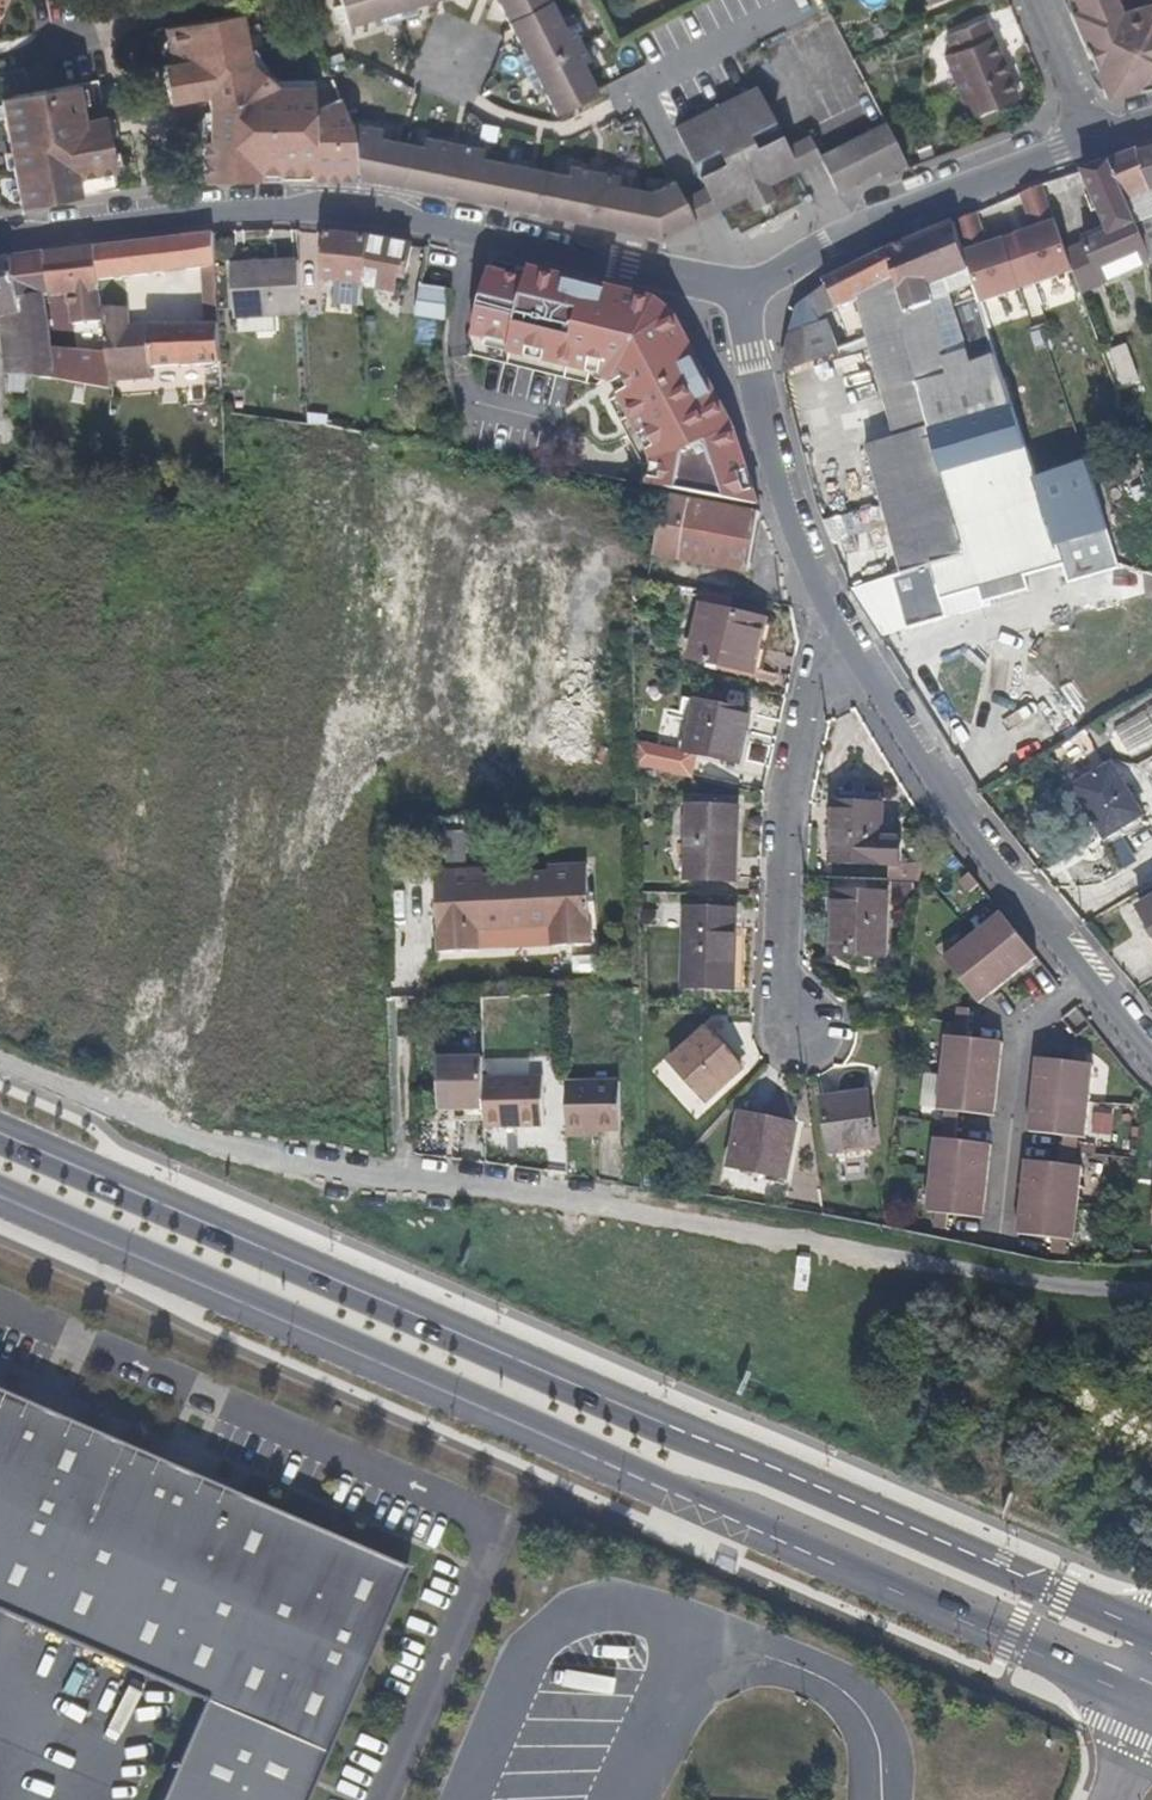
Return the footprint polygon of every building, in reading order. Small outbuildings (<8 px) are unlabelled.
[(350,28),(439,0),(341,0),(350,28)] [(573,26),(566,29),(552,1),(551,0),(497,0),(508,22),(524,53),(517,56),(534,89),(540,85),(556,116),(599,93),(584,64),(590,60),(573,26)] [(1105,96),(1105,97),(1151,84),(1151,0),(1063,0),(1105,96)] [(351,125),(339,98),(313,110),(313,89),(277,89),(250,63),(241,14),(163,28),(170,63),(162,65),(168,95),(169,103),(207,96),(208,103),(209,108),(209,142),(203,142),(203,182),(261,182),(260,176),(313,176),(313,183),(358,183),(351,125)] [(1018,97),(984,20),(944,37),(951,54),(944,56),(970,118),(1018,97)] [(115,173),(106,126),(105,116),(84,120),(83,114),(78,86),(0,100),(19,209),(81,198),(78,180),(115,173)] [(786,146),(756,87),(674,128),(704,188),(716,211),(745,197),(752,211),(776,197),(769,184),(799,170),(787,146),(786,146)] [(106,126),(208,103),(207,96),(169,103),(168,95),(111,109),(83,114),(84,120),(105,116),(106,126)] [(881,178),(907,164),(885,122),(819,156),(821,159),(836,191),(877,171),(881,178)] [(652,194),(618,188),(619,178),(604,175),(602,184),(584,181),(586,171),(571,168),(570,178),(546,174),(482,161),(483,151),(464,147),(463,157),(444,153),(445,143),(426,139),(425,149),(379,140),(369,138),(371,128),(351,125),(358,183),(402,188),(537,216),(659,240),(694,222),(682,198),(674,183),(652,194)] [(379,140),(381,130),(371,128),(369,138),(379,140)] [(799,170),(821,159),(819,156),(808,135),(787,146),(799,170)] [(463,157),(464,147),(445,143),(444,153),(463,157)] [(1139,153),(1138,151),(1111,161),(1110,161),(1136,224),(1151,218),(1151,192),(1151,191),(1151,149),(1139,153)] [(1098,274),(1148,252),(1136,224),(1110,161),(1083,170),(1110,234),(1085,245),(1098,274)] [(602,184),(604,175),(586,171),(584,181),(602,184)] [(1043,187),(1021,194),(1034,229),(1016,236),(1034,284),(1073,270),(1067,252),(1043,187)] [(716,211),(704,188),(682,198),(694,222),(716,211)] [(976,213),(953,222),(979,302),(1022,288),(1004,240),(988,246),(976,213)] [(1136,224),(1148,252),(1151,262),(1151,218),(1136,224)] [(953,222),(914,239),(936,322),(951,377),(922,383),(935,427),(932,428),(965,555),(1053,528),(1059,547),(1119,565),(1087,461),(1036,477),(979,302),(953,222)] [(100,281),(216,267),(214,234),(97,248),(100,281)] [(366,286),(368,239),(330,235),(325,281),(366,286)] [(407,277),(413,246),(368,239),(366,286),(395,292),(398,276),(407,277)] [(936,322),(914,239),(889,249),(908,329),(936,322)] [(1098,274),(1085,245),(1067,252),(1073,270),(1078,283),(1098,274)] [(100,281),(97,248),(46,253),(15,259),(29,377),(54,380),(55,380),(111,391),(108,366),(107,357),(54,352),(51,328),(47,297),(51,297),(70,295),(73,325),(104,320),(103,310),(100,281)] [(908,329),(889,249),(824,282),(827,286),(837,310),(860,303),(884,394),(922,383),(919,371),(908,329)] [(29,377),(15,259),(0,262),(0,321),(5,374),(29,377)] [(644,308),(626,304),(629,293),(492,261),(470,355),(598,385),(611,399),(641,459),(637,484),(742,502),(748,468),(747,468),(729,432),(735,429),(689,340),(679,345),(670,329),(661,334),(642,319),(644,308)] [(302,316),(299,263),(299,262),(232,265),(235,321),(239,320),(276,318),(302,316)] [(1057,305),(1078,296),(1072,281),(1051,290),(1057,305)] [(819,316),(837,310),(827,286),(800,310),(787,344),(785,363),(830,349),(819,316)] [(448,324),(450,293),(420,289),(416,317),(417,317),(415,330),(447,336),(448,324)] [(644,308),(646,297),(629,293),(626,304),(644,308)] [(680,324),(676,315),(657,300),(646,297),(644,308),(642,319),(661,334),(670,329),(680,324)] [(222,364),(219,327),(219,324),(181,326),(151,326),(151,325),(132,326),(130,308),(103,310),(104,320),(107,357),(108,366),(109,366),(109,372),(153,369),(222,364)] [(277,332),(276,318),(239,320),(240,334),(277,332)] [(951,377),(936,322),(908,329),(919,371),(922,383),(951,377)] [(689,340),(680,324),(670,329),(679,345),(689,340)] [(1140,380),(1127,346),(1111,352),(1123,386),(1140,380)] [(154,380),(153,369),(109,372),(110,383),(154,380)] [(935,427),(922,383),(884,394),(896,438),(902,436),(932,428),(935,427)] [(965,555),(932,428),(902,436),(896,438),(867,446),(903,576),(965,555)] [(760,506),(748,468),(742,502),(760,506)] [(750,572),(761,512),(750,510),(666,494),(654,557),(679,561),(749,574),(750,572)] [(1119,565),(1059,547),(1053,528),(965,555),(903,576),(893,579),(906,628),(947,617),(942,600),(980,590),(1026,577),(1063,566),(1068,582),(1119,568),(1119,565)] [(563,683),(563,561),(469,561),(469,684),(469,703),(470,703),(500,703),(515,702),(515,683),(563,683)] [(983,604),(1030,590),(1026,577),(980,590),(983,604)] [(754,673),(767,620),(702,605),(689,659),(754,673)] [(97,675),(97,671),(78,671),(78,687),(97,687),(97,686),(97,675)] [(116,687),(116,674),(97,675),(97,686),(116,687)] [(207,701),(208,683),(192,682),(191,699),(207,701)] [(1126,751),(1151,740),(1151,699),(1111,717),(1126,751)] [(747,737),(752,713),(696,701),(684,751),(732,762),(737,735),(747,737)] [(501,726),(500,703),(470,703),(470,726),(501,726)] [(741,763),(747,737),(737,735),(732,762),(741,763)] [(1144,816),(1111,763),(1073,787),(1105,840),(1144,816)] [(900,865),(902,839),(883,838),(885,804),(834,802),(831,863),(839,863),(839,873),(895,874),(896,865),(900,865)] [(736,881),(740,808),(716,807),(716,813),(689,812),(687,880),(736,881)] [(403,842),(402,820),(388,821),(389,843),(403,842)] [(593,944),(589,864),(548,867),(548,871),(548,873),(485,877),(485,871),(485,870),(435,872),(436,887),(440,951),(480,949),(480,930),(549,926),(551,946),(593,944)] [(969,893),(980,885),(970,873),(960,881),(969,893)] [(887,956),(888,894),(835,893),(833,954),(887,956)] [(1138,907),(1151,931),(1151,899),(1138,907)] [(656,925),(656,909),(642,909),(641,925),(656,925)] [(734,988),(736,910),(685,909),(683,987),(734,988)] [(980,1004),(1038,958),(1001,912),(943,958),(980,1004)] [(970,1024),(971,1008),(957,1007),(956,1022),(970,1024)] [(968,1038),(970,1024),(956,1022),(954,1037),(968,1038)] [(743,1069),(706,1028),(670,1061),(707,1102),(743,1069)] [(995,1116),(1003,1042),(968,1038),(954,1037),(945,1036),(937,1110),(946,1111),(960,1113),(995,1116)] [(1087,1064),(1088,1049),(1074,1047),(1073,1062),(1087,1064)] [(485,1109),(484,1076),(483,1057),(438,1058),(439,1110),(485,1109)] [(1087,1139),(1095,1065),(1087,1064),(1073,1062),(1037,1058),(1029,1132),(1064,1136),(1078,1138),(1087,1139)] [(485,1109),(485,1127),(544,1126),(543,1074),(484,1076),(485,1109)] [(566,1083),(568,1132),(600,1132),(600,1133),(621,1133),(620,1082),(566,1083)] [(877,1146),(869,1093),(822,1099),(829,1153),(877,1146)] [(958,1127),(960,1113),(946,1111),(944,1124),(958,1127)] [(786,1177),(797,1126),(740,1114),(729,1165),(786,1177)] [(956,1140),(958,1127),(944,1124),(942,1138),(956,1140)] [(1077,1152),(1078,1138),(1064,1136),(1063,1150),(1077,1152)] [(984,1219),(992,1145),(956,1140),(942,1138),(934,1138),(926,1212),(935,1213),(948,1215),(984,1219)] [(1076,1166),(1077,1152),(1063,1150),(1062,1164),(1076,1166)] [(1075,1240),(1083,1167),(1076,1166),(1062,1164),(1025,1160),(1017,1234),(1053,1237),(1067,1240),(1075,1240)] [(947,1229),(948,1215),(935,1213),(933,1227),(947,1229)] [(1065,1255),(1067,1240),(1053,1237),(1051,1253),(1065,1255)] [(241,1497),(0,1392),(0,1401),(26,1412),(23,1417),(57,1432),(60,1427),(157,1469),(155,1475),(189,1490),(191,1484),(238,1505),(241,1497)] [(204,1701),(161,1799),(307,1799),(407,1569),(241,1497),(238,1505),(191,1484),(189,1490),(155,1475),(157,1469),(60,1427),(57,1432),(23,1417),(26,1412),(0,1401),(0,1612),(204,1701)]
